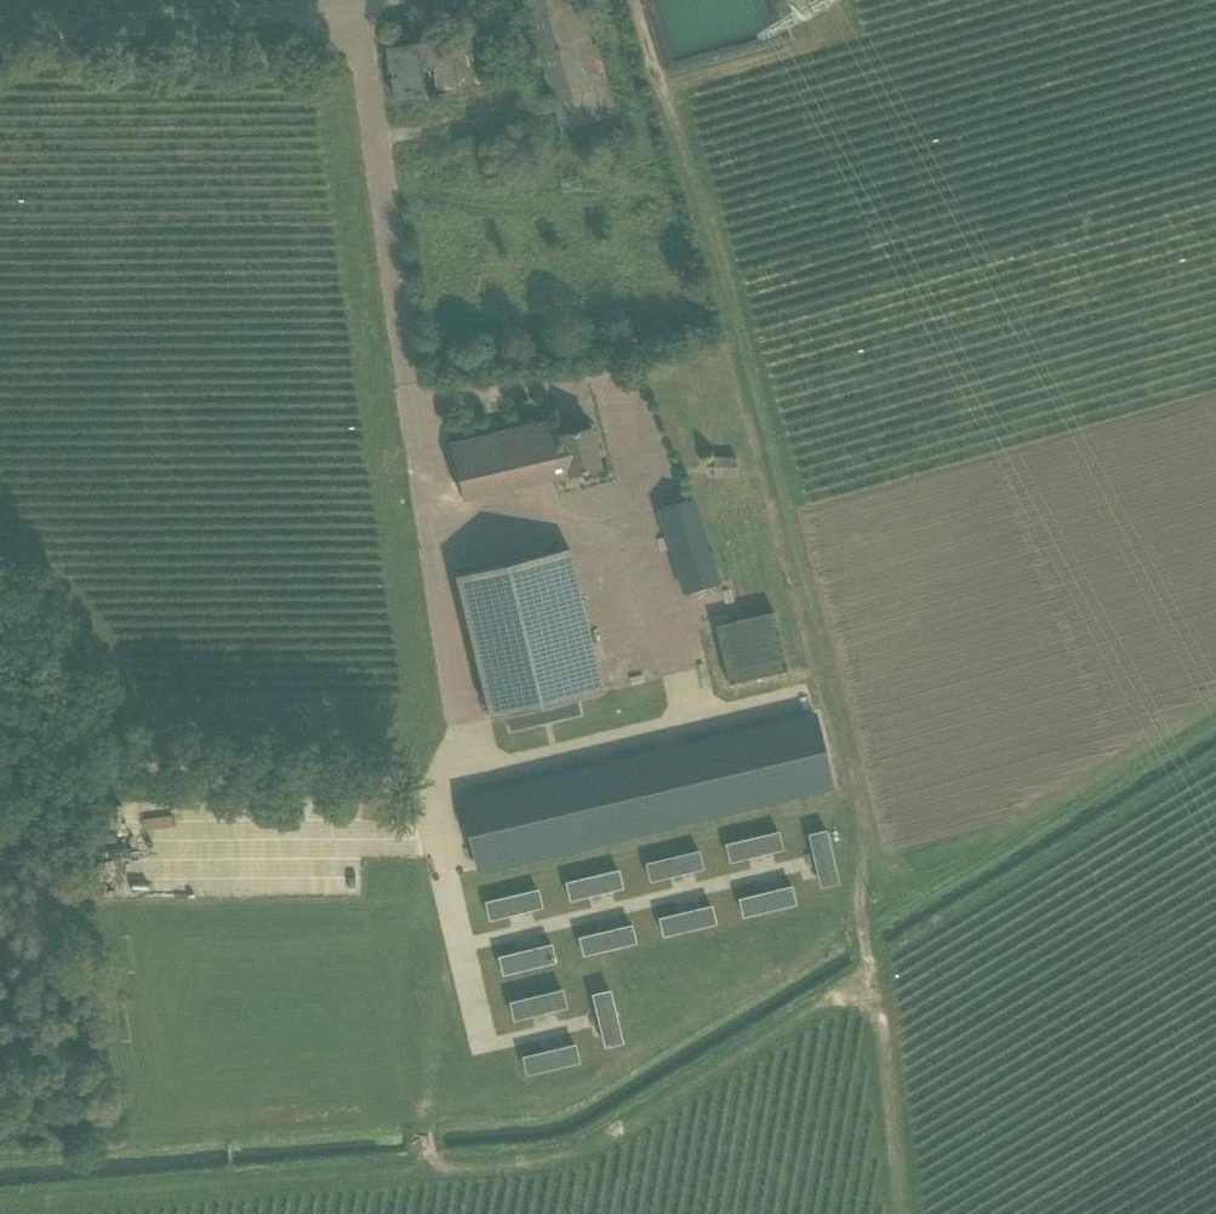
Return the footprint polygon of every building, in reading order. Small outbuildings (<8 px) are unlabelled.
[(583,0),(523,0),(561,131),(616,115),(583,0)] [(470,89),(460,34),(387,47),(396,102),(470,89)] [(633,340),(623,342),(624,351),(634,350),(633,340)] [(450,444),(463,499),(568,474),(568,475),(601,467),(591,427),(558,435),(554,419),(450,444)] [(736,457),(721,457),(721,477),(736,477),(736,457)] [(693,500),(658,510),(684,594),(720,583),(693,500)] [(570,548),(455,576),(490,720),(604,693),(570,548)] [(788,670),(775,612),(716,624),(729,683),(788,670)] [(477,870),(831,785),(815,716),(461,801),(477,870)] [(826,831),(809,835),(821,887),(839,883),(826,831)] [(779,832),(726,844),(730,862),(783,849),(779,832)] [(699,851),(646,864),(650,881),(703,868),(699,851)] [(618,870),(566,883),(570,900),(623,888),(618,870)] [(791,887),(739,899),(743,917),(796,904),(791,887)] [(538,890),(485,902),(490,920),(542,907),(538,890)] [(712,906),(659,918),(663,936),(716,924),(712,906)] [(632,925),(579,937),(583,955),(636,943),(632,925)] [(551,944),(499,957),(503,975),(556,962),(551,944)] [(562,990),(509,1003),(514,1020),(567,1007),(562,990)] [(610,990),(592,995),(605,1048),(623,1043),(610,990)] [(575,1044),(523,1057),(527,1075),(580,1062),(575,1044)]
